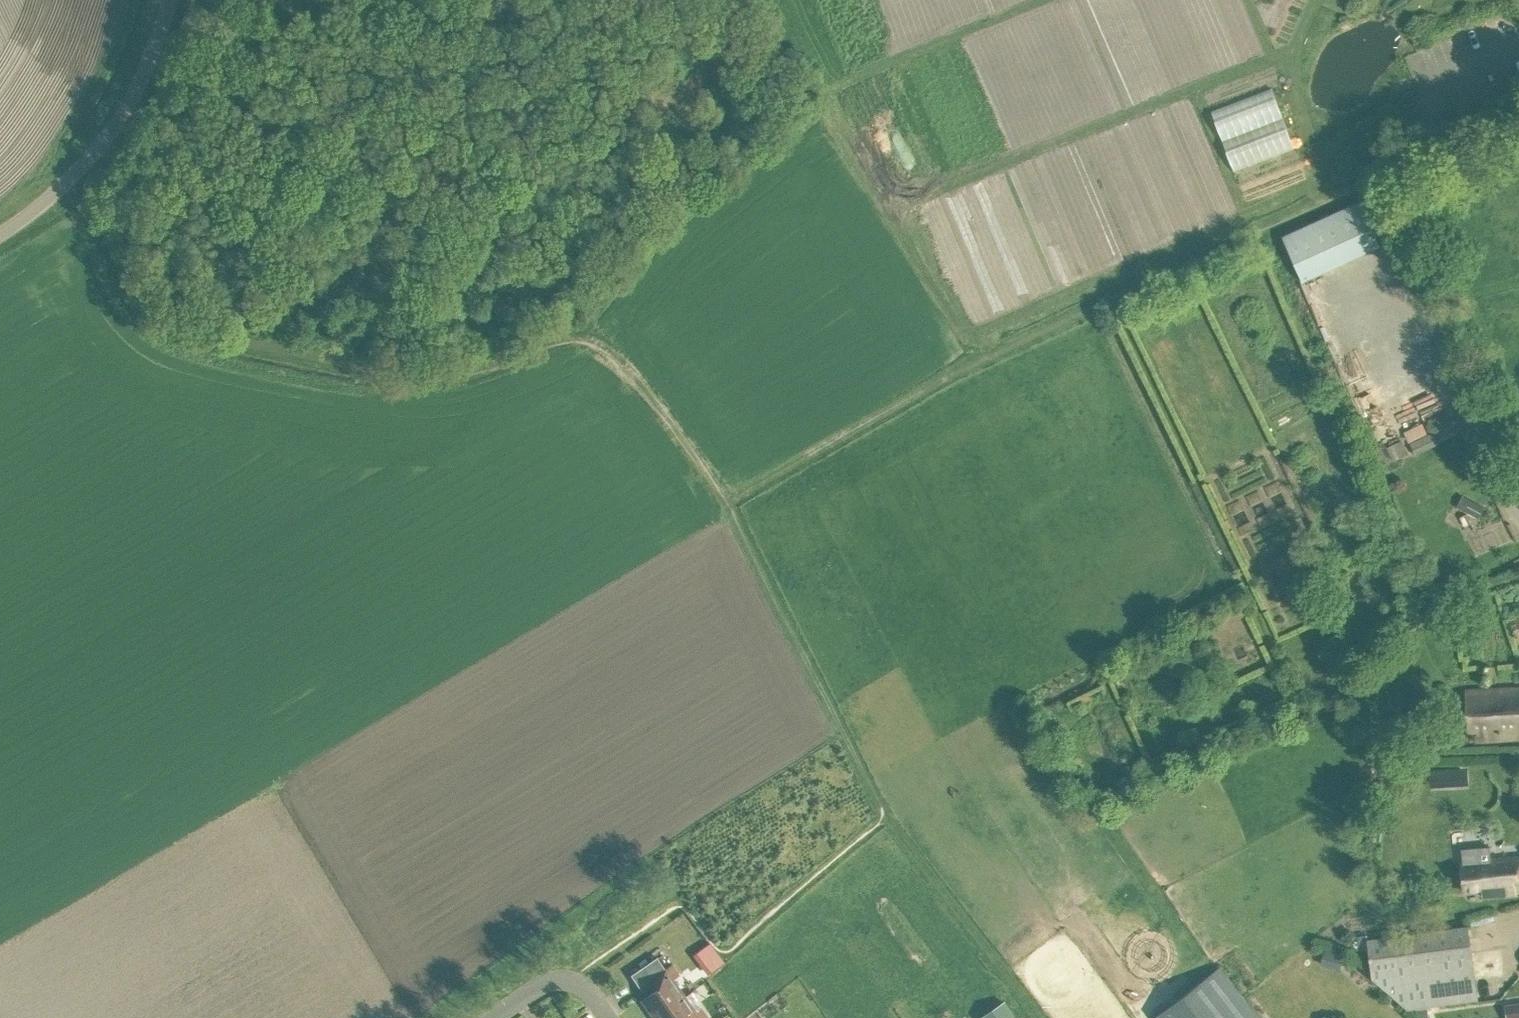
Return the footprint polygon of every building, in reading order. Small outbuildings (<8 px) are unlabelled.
[(1295,149),(1273,88),(1212,111),(1235,172),(1295,149)] [(1361,202),(1283,237),(1304,283),(1381,248),(1361,202)] [(1422,424),(1404,433),(1409,443),(1427,434),(1422,424)] [(1411,443),(1416,455),(1440,445),(1435,433),(1411,443)] [(1402,441),(1387,448),(1394,461),(1409,454),(1402,441)] [(1470,500),(1464,512),(1479,519),(1485,508),(1470,500)] [(1296,553),(1275,562),(1286,584),(1306,575),(1296,553)] [(1511,619),(1518,641),(1518,616),(1511,619)] [(1518,738),(1518,689),(1466,691),(1468,732),(1479,731),(1479,740),(1518,738)] [(1434,765),(1434,773),(1470,772),(1470,764),(1434,765)] [(1471,773),(1433,775),(1434,787),(1472,786),(1471,773)] [(1476,891),(1477,899),(1518,894),(1518,868),(1518,867),(1518,854),(1461,860),(1463,893),(1476,891)] [(1469,926),(1367,939),(1367,941),(1373,978),(1408,1009),(1479,1000),(1469,926)] [(1367,941),(1367,939),(1367,935),(1357,936),(1359,951),(1369,950),(1367,941)] [(708,944),(696,954),(703,963),(716,953),(708,944)] [(1335,952),(1332,963),(1341,966),(1344,955),(1335,952)] [(653,1017),(684,996),(673,980),(679,976),(671,965),(664,970),(657,959),(631,977),(645,997),(641,1000),(653,1017)] [(1219,967),(1154,1017),(1156,1017),(1258,1017),(1219,967)] [(701,1009),(695,1013),(684,996),(653,1017),(707,1017),(701,1009)] [(1518,1017),(1518,1000),(1509,1001),(1510,1017),(1518,1017)] [(1003,1001),(979,1017),(1015,1017),(1003,1001)] [(1416,1009),(1417,1017),(1429,1017),(1428,1008),(1416,1009)]
